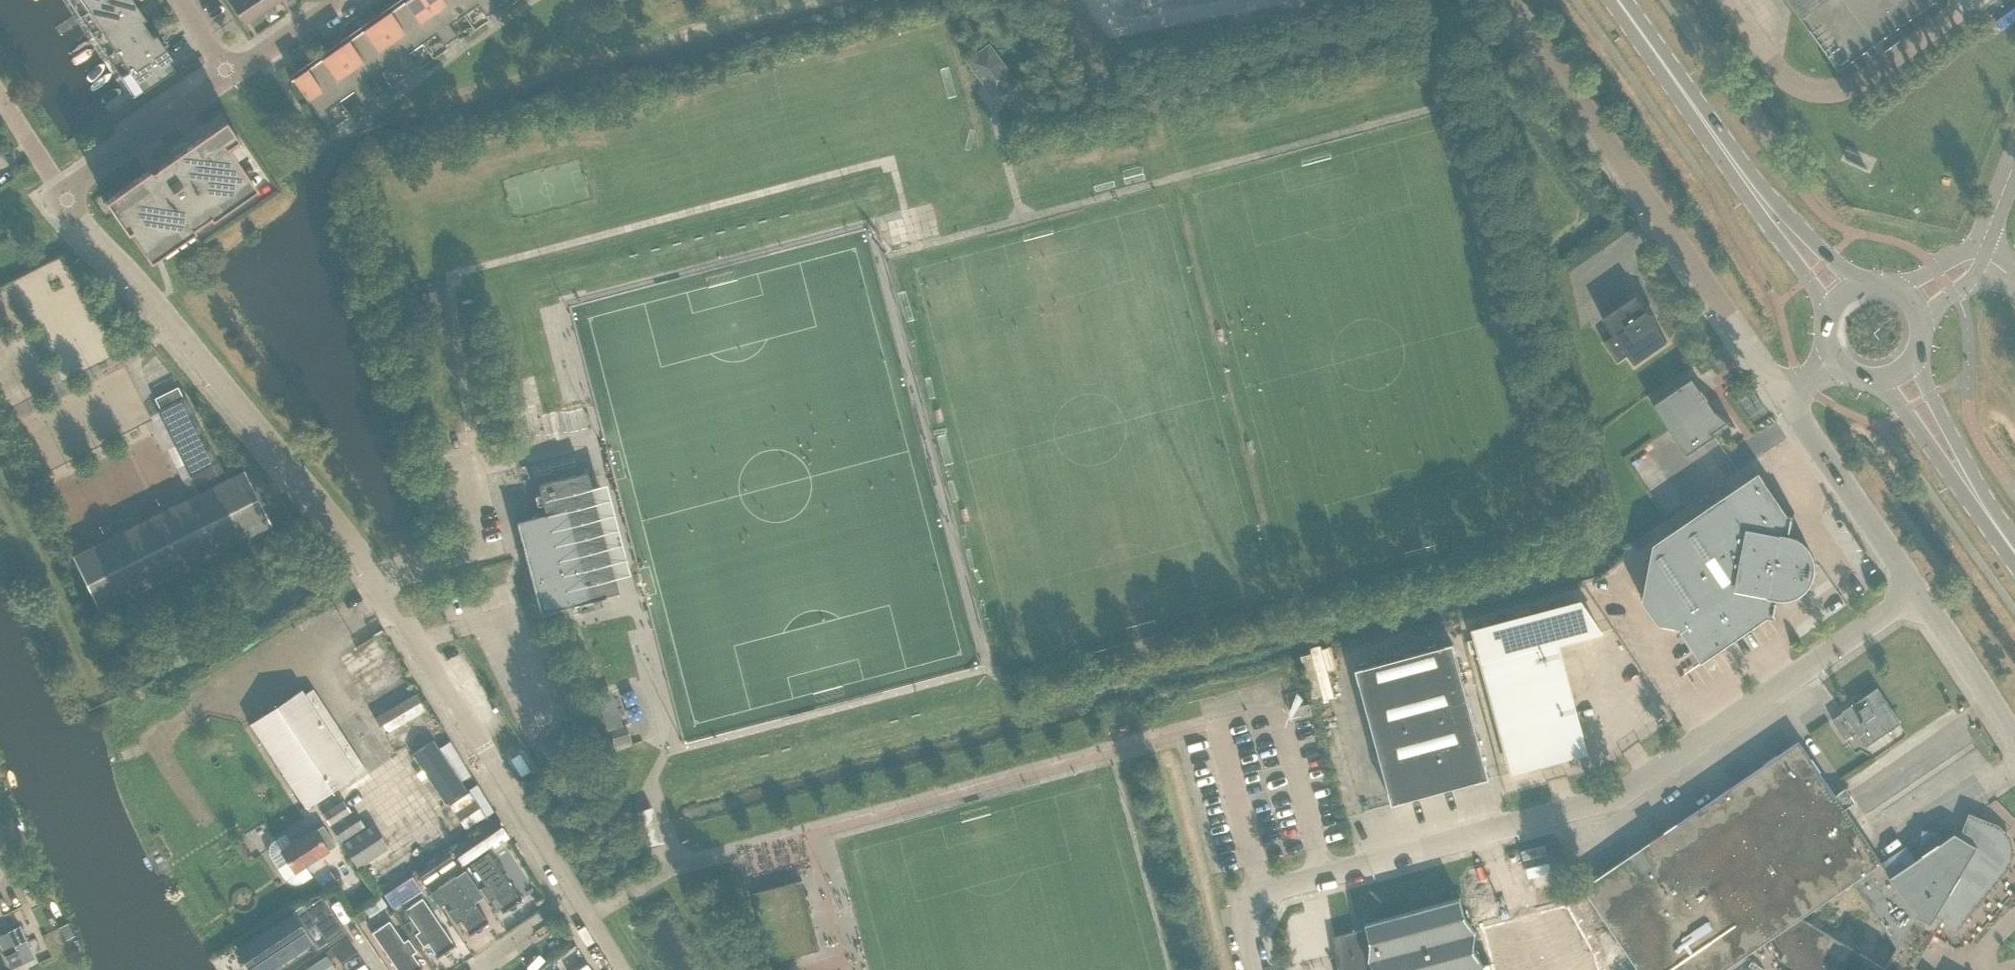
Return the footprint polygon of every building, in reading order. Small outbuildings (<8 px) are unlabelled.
[(104,0),(68,0),(79,17),(104,0)] [(134,9),(128,0),(104,0),(79,17),(93,37),(134,9)] [(262,11),(255,0),(228,0),(244,24),(262,11)] [(262,11),(279,0),(255,0),(262,11)] [(451,40),(423,0),(399,0),(394,3),(422,43),(436,33),(444,45),(451,40)] [(464,14),(454,0),(423,0),(451,40),(457,36),(449,24),(464,14)] [(492,11),(484,0),(454,0),(464,14),(478,5),(485,16),(492,11)] [(492,11),(499,7),(494,0),(484,0),(492,11)] [(1122,10),(1135,0),(1114,0),(1122,10)] [(1839,69),(1935,0),(1789,0),(1839,69)] [(408,53),(422,43),(394,3),(380,13),(382,17),(376,21),(409,69),(416,64),(408,53)] [(106,57),(148,29),(134,9),(93,37),(106,57)] [(403,73),(409,69),(376,21),(370,25),(367,22),(353,32),(381,72),(395,62),(403,73)] [(119,76),(161,49),(148,29),(106,57),(119,76)] [(367,81),(381,72),(353,32),(339,42),(341,45),(335,50),(368,98),(375,93),(367,81)] [(996,98),(1017,83),(990,46),(969,61),(996,98)] [(161,49),(119,76),(133,97),(175,69),(161,49)] [(361,102),(368,98),(335,50),(328,54),(326,51),(312,61),(339,101),(353,91),(361,102)] [(325,110),(339,101),(312,61),(297,71),(300,74),(291,80),(292,81),(293,80),(326,127),(333,122),(325,110)] [(256,188),(235,158),(246,151),(238,139),(225,120),(151,171),(150,169),(114,193),(115,194),(105,200),(113,212),(127,233),(129,231),(150,262),(256,188)] [(1634,364),(1667,342),(1655,324),(1655,320),(1654,319),(1652,316),(1652,315),(1648,314),(1635,296),(1603,318),(1634,364)] [(1736,428),(1715,411),(1692,378),(1653,405),(1687,455),(1713,437),(1714,437),(1715,437),(1712,432),(1727,422),(1735,429),(1736,428)] [(229,478),(186,396),(157,411),(189,475),(198,494),(72,557),(99,610),(271,524),(244,471),(229,478)] [(523,443),(541,438),(539,427),(520,432),(523,443)] [(539,614),(608,597),(576,474),(538,484),(546,514),(515,522),(539,614)] [(1779,605),(1781,604),(1785,604),(1788,603),(1791,601),(1794,600),(1796,598),(1799,595),(1801,593),(1803,590),(1804,588),(1806,585),(1807,582),(1808,579),(1808,575),(1808,572),(1808,569),(1808,565),(1807,563),(1806,561),(1805,559),(1804,557),(1803,555),(1802,553),(1799,550),(1796,547),(1794,546),(1792,545),(1789,543),(1787,542),(1783,541),(1787,522),(1781,521),(1753,480),(1751,481),(1752,481),(1647,551),(1636,607),(1652,630),(1672,634),(1695,668),(1761,623),(1768,624),(1771,604),(1776,605),(1779,605)] [(1512,772),(1582,753),(1553,644),(1601,631),(1581,602),(1474,631),(1512,772)] [(394,751),(438,728),(386,631),(342,655),(394,751)] [(1393,804),(1489,778),(1453,644),(1356,670),(1393,804)] [(313,686),(250,728),(309,815),(372,773),(313,686)] [(1866,751),(1902,727),(1878,692),(1843,716),(1843,717),(1833,724),(1846,744),(1857,736),(1866,751)] [(1294,720),(1313,715),(1310,703),(1290,708),(1294,720)] [(1801,918),(1853,882),(1881,863),(1798,741),(1581,888),(1637,969),(1724,969),(1773,937),(1801,918)] [(1857,759),(1864,754),(1859,746),(1852,750),(1857,759)] [(321,812),(359,868),(389,848),(373,824),(367,828),(346,796),(321,812)] [(635,812),(644,849),(664,844),(654,807),(635,812)] [(1773,937),(1784,953),(1780,960),(1794,968),(1793,969),(1913,969),(1942,921),(1955,932),(2009,868),(2014,852),(2010,836),(1999,825),(1969,813),(1959,836),(1955,834),(1944,840),(1939,833),(1921,829),(1918,847),(1923,855),(1890,877),(1882,863),(1881,863),(1853,882),(1896,947),(1883,967),(1801,918),(1773,937)] [(504,841),(509,838),(506,834),(495,817),(450,848),(461,865),(494,843),(496,846),(502,842),(499,839),(501,838),(504,841)] [(335,845),(322,825),(314,831),(313,829),(280,851),(287,861),(277,868),(285,879),(286,881),(288,882),(289,883),(291,884),(292,884),(294,884),(296,884),(297,884),(299,884),(301,883),(312,876),(305,866),(328,851),(327,850),(335,845)] [(494,893),(504,907),(521,896),(489,848),(472,860),(486,880),(481,883),(490,896),(494,893)] [(416,871),(422,880),(454,859),(448,850),(416,871)] [(460,918),(470,933),(488,921),(456,873),(438,885),(452,906),(447,909),(456,921),(460,918)] [(412,876),(391,890),(400,904),(421,891),(412,876)] [(771,963),(821,950),(802,880),(753,893),(771,963)] [(392,909),(400,904),(391,890),(383,895),(392,909)] [(428,941),(438,956),(455,944),(423,896),(406,908),(420,929),(415,932),(424,944),(428,941)] [(1474,950),(1476,932),(1476,931),(1465,916),(1460,896),(1365,922),(1367,928),(1333,937),(1338,969),(1518,969),(1510,958),(1484,965),(1474,950)] [(344,930),(322,897),(304,908),(327,942),(344,930)] [(239,948),(252,969),(263,969),(314,938),(298,912),(239,948)] [(400,969),(416,969),(422,966),(412,951),(416,948),(408,937),(404,939),(390,919),(373,930),(400,969)] [(15,948),(27,942),(26,940),(34,936),(29,924),(21,928),(20,926),(7,932),(15,948)] [(349,961),(360,955),(348,936),(337,942),(349,961)] [(27,942),(15,948),(23,963),(34,958),(27,942)] [(337,968),(327,953),(301,969),(335,969),(337,968)] [(568,969),(589,969),(590,969),(583,959),(568,969)]
